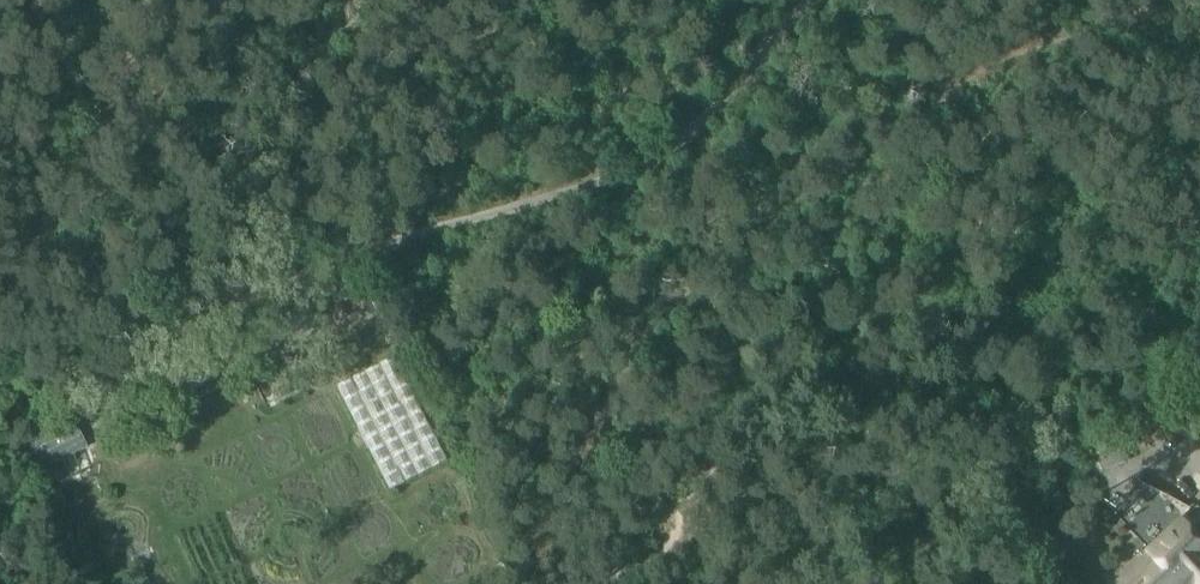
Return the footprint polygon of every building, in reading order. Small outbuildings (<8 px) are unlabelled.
[(364,278),(344,288),(347,294),(355,290),(364,293),(370,290),(364,278)] [(337,387),(390,491),(448,462),(395,358),(337,387)] [(37,472),(87,448),(75,424),(25,448),(37,472)] [(1183,518),(1188,508),(1139,482),(1115,516),(1149,548),(1145,552),(1156,565),(1137,583),(1199,583),(1199,536),(1183,518)]
